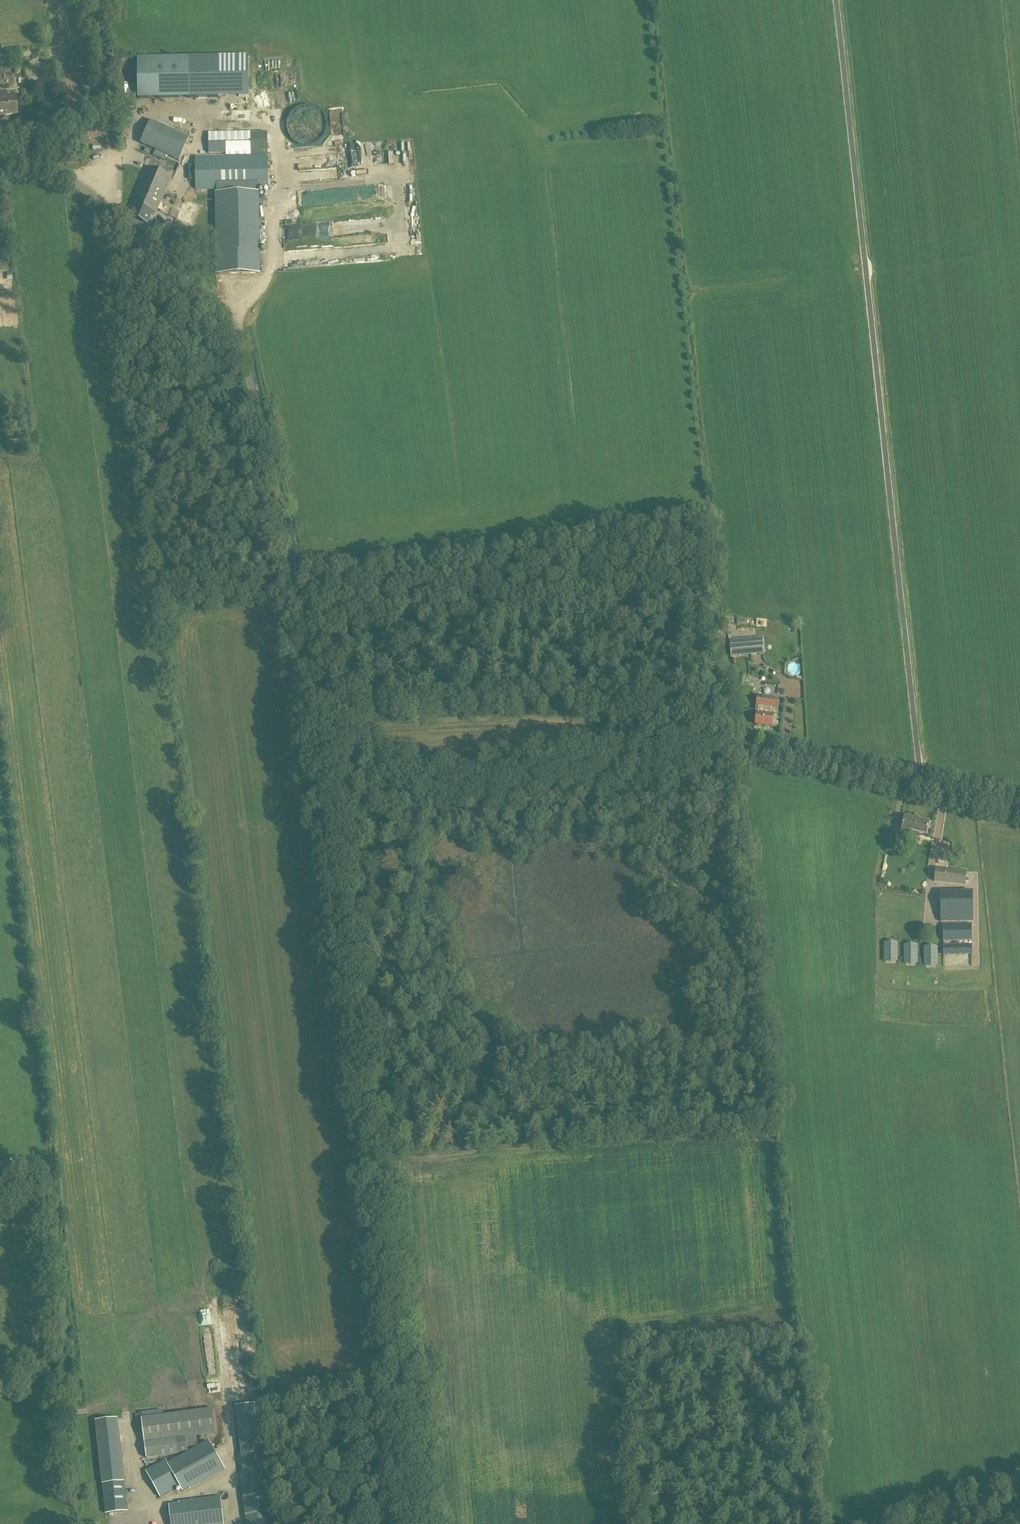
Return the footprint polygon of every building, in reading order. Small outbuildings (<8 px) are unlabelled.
[(75,28),(82,27),(78,4),(72,5),(75,28)] [(139,100),(218,99),(218,58),(138,59),(139,100)] [(0,92),(0,116),(17,114),(14,96),(6,97),(5,91),(0,92)] [(179,161),(189,138),(151,120),(141,143),(179,161)] [(250,132),(210,133),(210,153),(250,152),(250,154),(265,153),(265,132),(250,132)] [(267,155),(196,156),(196,190),(217,189),(218,274),(259,273),(257,189),(268,189),(267,155)] [(156,213),(171,177),(148,167),(138,190),(140,191),(135,204),(136,204),(131,216),(147,223),(153,212),(156,213)] [(732,655),(763,653),(762,643),(731,645),(732,655)] [(778,708),(779,699),(758,697),(757,706),(758,706),(756,725),(772,727),(772,725),(776,726),(777,716),(776,716),(777,708),(778,708)] [(926,835),(929,822),(905,816),(901,829),(902,829),(911,832),(910,836),(918,838),(919,833),(926,835)] [(894,854),(898,838),(889,836),(886,852),(894,854)] [(965,885),(967,872),(936,869),(934,882),(965,885)] [(941,922),(972,921),(972,895),(941,896),(941,922)] [(943,941),(971,940),(971,925),(943,925),(943,941)] [(943,955),(971,955),(971,945),(943,945),(943,955)] [(147,1459),(178,1455),(178,1453),(188,1452),(187,1448),(198,1446),(196,1436),(216,1434),(213,1410),(141,1419),(147,1459)] [(117,1419),(96,1421),(106,1520),(110,1520),(110,1517),(113,1517),(112,1513),(127,1511),(117,1419)] [(166,1460),(146,1471),(160,1497),(180,1486),(183,1492),(224,1470),(208,1442),(168,1464),(166,1460)] [(242,1487),(247,1523),(272,1523),(267,1484),(250,1486),(246,1486),(242,1487)] [(221,1498),(216,1499),(169,1504),(171,1523),(224,1523),(221,1498)]
